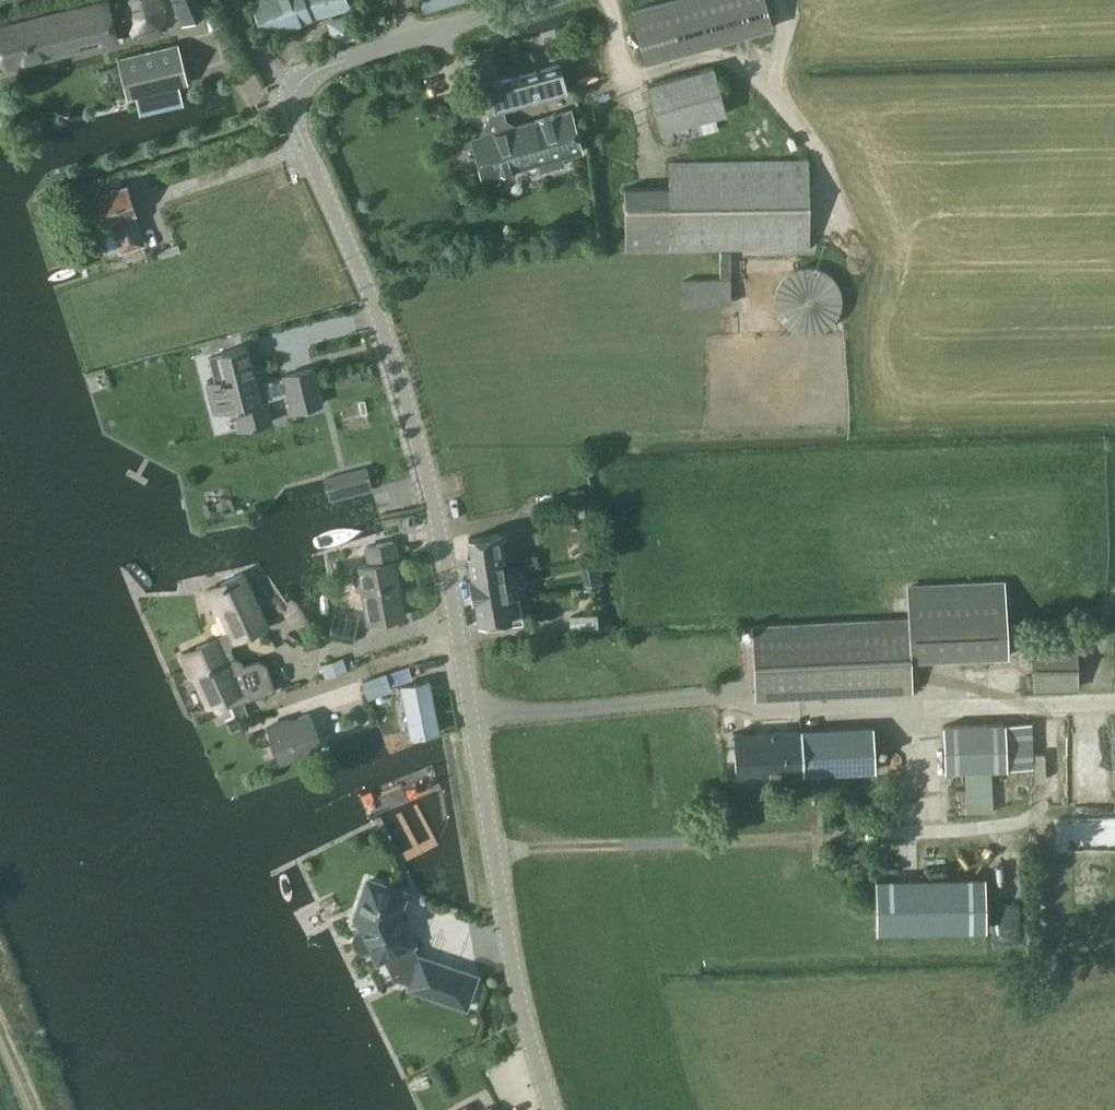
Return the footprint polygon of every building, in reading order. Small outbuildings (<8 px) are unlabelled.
[(116,40),(107,0),(102,0),(0,24),(0,43),(5,66),(116,40)] [(182,23),(208,13),(202,0),(172,0),(182,23)] [(348,3),(347,0),(257,0),(253,2),(265,33),(348,3)] [(772,26),(765,0),(668,0),(631,10),(645,61),(772,26)] [(128,97),(186,83),(177,43),(118,57),(128,97)] [(470,140),(481,179),(538,163),(540,171),(565,164),(563,156),(583,151),(572,111),(516,126),(505,117),(502,107),(566,89),(559,64),(487,84),(494,110),(491,111),(480,134),(481,137),(470,140)] [(687,123),(726,112),(713,65),(647,83),(659,130),(660,130),(664,143),(690,136),(687,123)] [(626,251),(810,248),(808,159),(669,161),(669,186),(624,186),(626,251)] [(105,180),(91,184),(94,192),(92,193),(96,205),(95,208),(98,218),(102,222),(103,224),(111,221),(120,250),(144,242),(134,213),(136,213),(126,183),(108,189),(105,180)] [(729,253),(719,253),(720,277),(729,276),(729,253)] [(682,303),(731,302),(731,278),(681,279),(682,303)] [(219,380),(216,380),(208,382),(215,412),(236,407),(242,429),(250,426),(251,428),(256,426),(256,425),(272,421),(266,399),(289,393),(293,411),(322,403),(313,367),(284,375),(285,376),(276,379),(275,377),(271,379),(271,380),(262,382),(259,371),(253,372),(247,346),(223,352),(223,354),(229,377),(225,378),(224,377),(219,378),(219,380)] [(367,467),(325,478),(330,500),(373,489),(367,467)] [(584,488),(571,491),(574,504),(586,501),(584,488)] [(467,555),(470,576),(503,571),(499,550),(503,549),(500,532),(468,537),(471,554),(467,555)] [(357,565),(352,566),(356,589),(361,588),(367,621),(404,614),(393,557),(397,557),(394,540),(365,546),(369,562),(357,565)] [(587,541),(580,543),(582,554),(590,553),(587,541)] [(537,553),(524,555),(526,567),(539,565),(537,553)] [(598,558),(579,561),(583,584),(602,581),(598,558)] [(473,604),(475,603),(507,599),(503,571),(470,576),(469,576),(473,604)] [(219,646),(234,639),(266,625),(242,573),(206,589),(216,611),(220,609),(229,629),(215,636),(216,638),(219,646)] [(909,618),(753,625),(756,699),(913,691),(911,659),(1007,654),(1005,608),(1004,580),(907,585),(909,618)] [(510,619),(507,599),(475,603),(478,624),(510,619)] [(596,613),(570,615),(571,630),(599,628),(598,613),(596,613)] [(334,618),(331,632),(354,637),(357,623),(334,618)] [(216,638),(182,653),(191,675),(194,680),(197,678),(206,698),(202,699),(205,706),(209,704),(224,697),(228,706),(275,690),(266,662),(257,658),(243,663),(241,659),(235,655),(231,648),(234,639),(219,646),(216,638)] [(1031,645),(1034,690),(1078,688),(1076,644),(1031,645)] [(347,669),(343,657),(321,665),(326,677),(347,669)] [(385,673),(363,681),(368,695),(390,687),(385,673)] [(429,679),(402,685),(412,737),(440,731),(429,679)] [(281,763),(321,748),(308,712),(268,726),(281,763)] [(1028,721),(943,725),(946,770),(1030,766),(1028,721)] [(736,775),(874,771),(873,726),(734,731),(736,775)] [(398,810),(381,818),(399,851),(415,843),(398,810)] [(877,932),(986,929),(984,876),(875,880),(877,932)] [(405,892),(368,879),(355,915),(363,930),(359,932),(357,935),(356,938),(356,942),(358,945),(360,947),(364,948),(368,948),(371,947),(377,960),(385,957),(395,976),(410,981),(408,987),(466,1007),(477,975),(416,955),(411,944),(413,943),(398,912),(405,892)]
